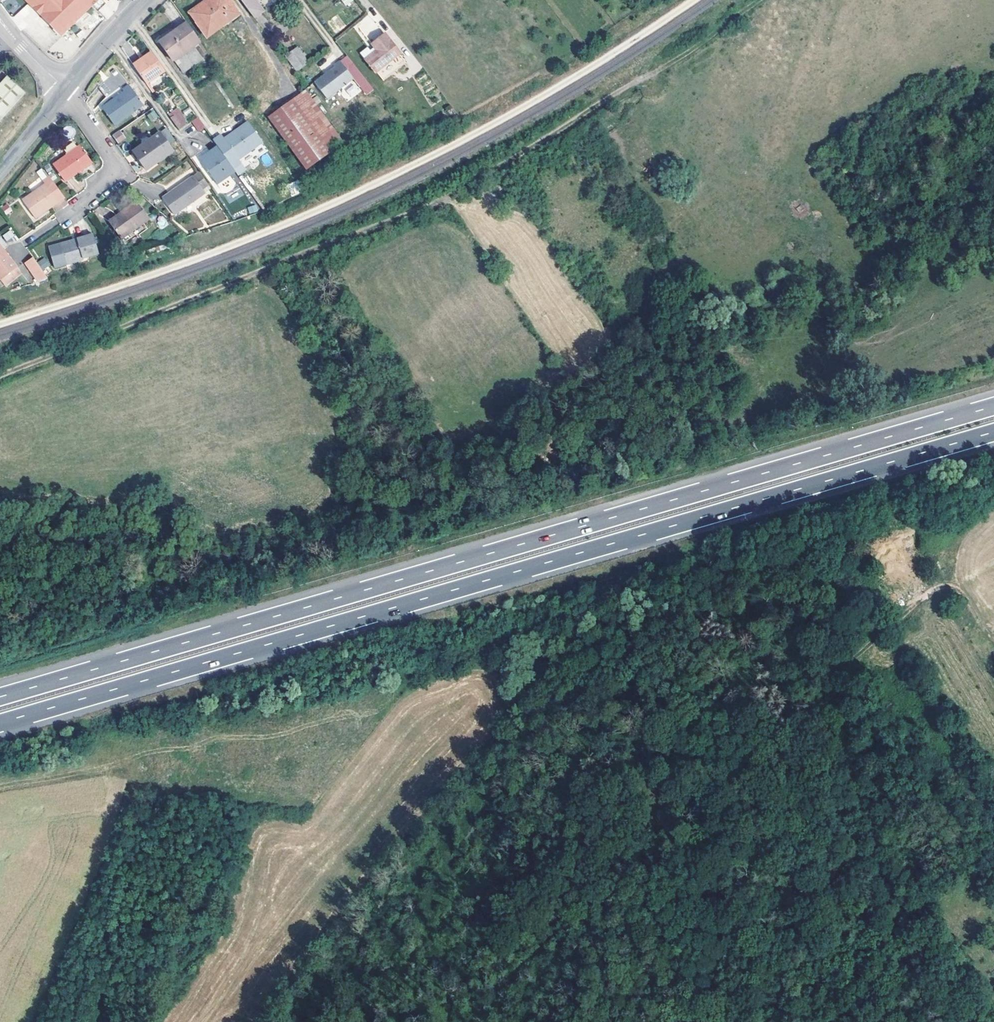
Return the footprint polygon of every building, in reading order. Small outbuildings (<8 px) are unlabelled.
[(45,10),(54,0),(36,0),(35,0),(45,10)] [(45,10),(65,31),(72,25),(68,22),(90,0),(54,0),(45,10)] [(72,25),(97,0),(90,0),(68,22),(72,25)] [(193,17),(214,3),(212,0),(207,0),(190,12),(193,17)] [(214,3),(193,17),(207,36),(240,14),(229,0),(212,0),(214,3)] [(263,12),(254,0),(241,0),(254,18),(263,12)] [(194,46),(201,42),(187,23),(171,35),(173,38),(161,46),(172,62),(175,60),(184,74),(190,69),(203,61),(194,46)] [(159,43),(161,46),(173,38),(171,35),(159,43)] [(374,74),(399,54),(384,35),(371,45),(376,51),(364,61),(374,74)] [(298,50),(289,56),(299,70),(308,64),(298,50)] [(149,82),(164,71),(151,53),(142,60),(142,61),(134,66),(146,84),(149,82)] [(132,64),(134,66),(142,61),(142,60),(141,58),(132,64)] [(327,98),(354,79),(340,60),(334,65),(335,66),(315,81),(327,98)] [(203,61),(190,69),(194,75),(208,67),(203,61)] [(107,99),(127,83),(117,70),(97,86),(107,99)] [(7,82),(0,89),(0,126),(26,99),(7,82)] [(146,84),(153,93),(155,91),(149,82),(146,84)] [(103,109),(115,126),(144,106),(129,86),(123,90),(125,93),(103,109)] [(309,168),(345,142),(307,91),(272,117),(309,168)] [(151,122),(158,117),(153,110),(147,115),(151,122)] [(179,131),(186,125),(184,121),(178,114),(171,119),(179,131)] [(200,132),(205,129),(197,118),(192,121),(200,132)] [(218,148),(234,171),(242,166),(239,161),(263,144),(248,123),(224,140),(221,136),(213,142),(218,148)] [(533,125),(523,133),(526,138),(537,130),(533,125)] [(127,140),(121,131),(113,137),(119,146),(127,140)] [(161,134),(134,153),(147,172),(174,153),(161,134)] [(81,148),(54,167),(66,184),(93,165),(81,148)] [(218,185),(235,173),(218,148),(211,153),(213,155),(202,163),(218,185)] [(200,160),(202,163),(213,155),(211,153),(200,160)] [(260,157),(266,166),(273,162),(267,153),(260,157)] [(36,171),(41,179),(47,176),(42,168),(36,171)] [(210,186),(201,174),(163,200),(174,216),(206,195),(203,191),(210,186)] [(65,200),(53,182),(23,203),(35,221),(65,200)] [(139,204),(110,224),(121,241),(150,221),(139,204)] [(234,222),(239,221),(231,209),(227,211),(234,222)] [(2,235),(8,243),(17,238),(11,229),(2,235)] [(61,248),(61,246),(49,249),(54,270),(84,262),(83,260),(98,256),(93,237),(76,241),(77,244),(61,248)] [(5,287),(21,274),(3,250),(6,247),(0,239),(0,280),(5,287)] [(37,283),(47,280),(32,259),(24,264),(37,283)] [(43,261),(38,265),(42,271),(48,267),(43,261)] [(877,547),(873,550),(883,562),(886,559),(877,547)]
